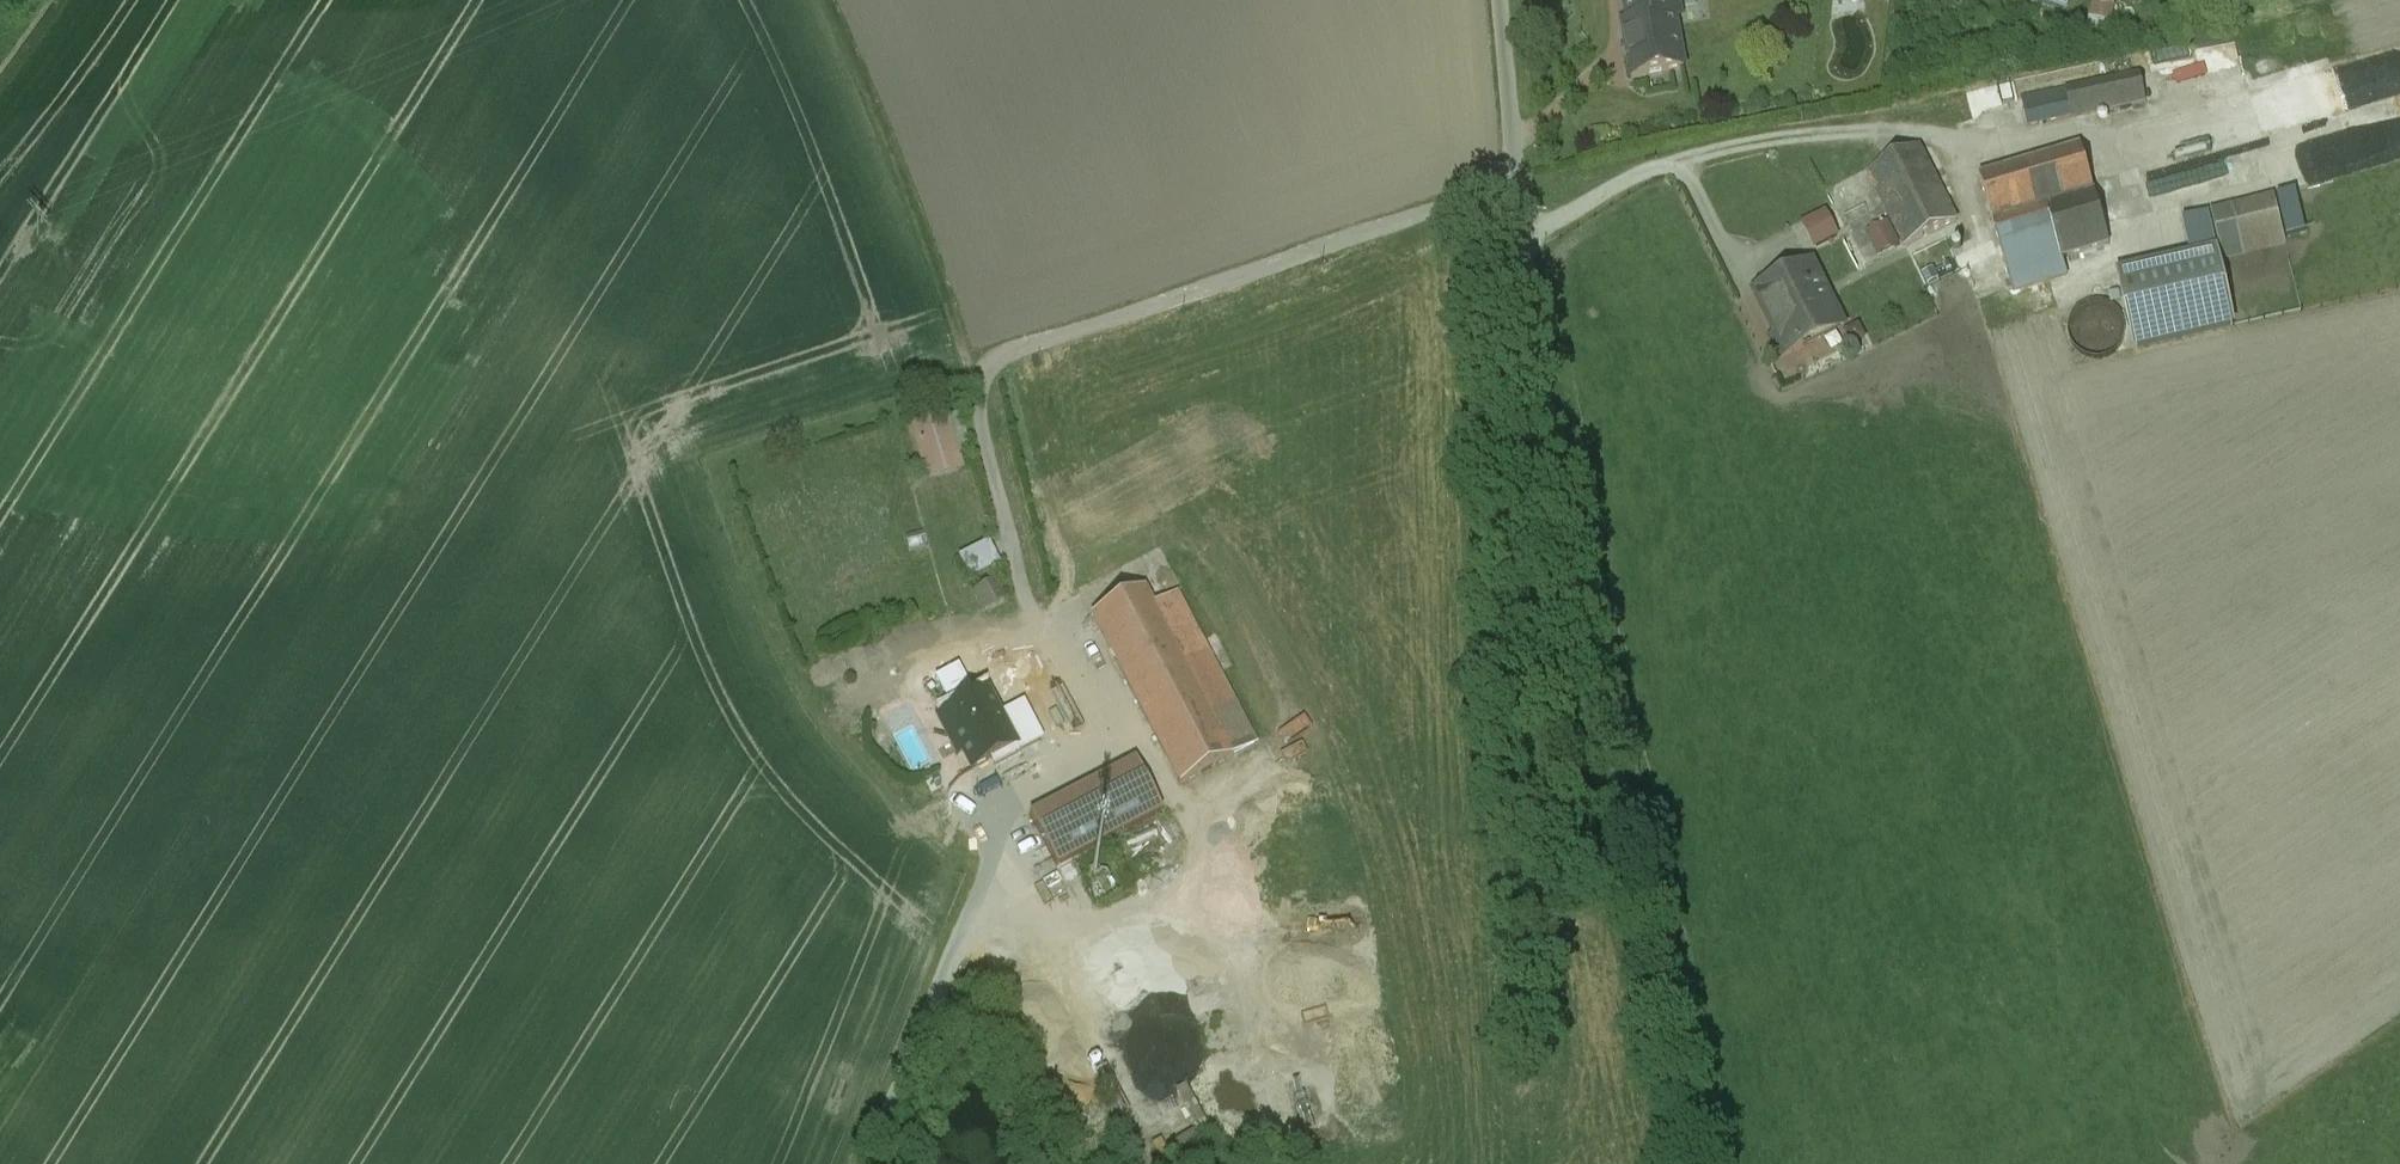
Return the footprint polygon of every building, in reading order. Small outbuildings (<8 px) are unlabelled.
[(1631,27),(1625,28),(1635,80),(1685,71),(1676,21),(1681,20),(1677,0),(1626,0),(1631,27)] [(2064,10),(2067,0),(2025,0),(2064,10)] [(2141,74),(2024,99),(2030,127),(2147,102),(2141,74)] [(2378,106),(2378,90),(2336,91),(2336,107),(2378,106)] [(2081,147),(1980,177),(2009,274),(2110,245),(2081,147)] [(1920,148),(1869,175),(1906,247),(1958,221),(1920,148)] [(2274,198),(2212,214),(2224,260),(2227,259),(2286,244),(2274,198)] [(1830,210),(1803,223),(1816,249),(1843,237),(1830,210)] [(2216,254),(2121,276),(2138,349),(2233,327),(2216,254)] [(1812,265),(1757,293),(1779,336),(1772,339),(1782,358),(1804,348),(1802,344),(1842,324),(1812,265)] [(2075,350),(2084,357),(2095,360),(2106,359),(2116,354),(2123,345),(2126,335),(2125,324),(2120,314),(2112,307),(2102,304),(2091,304),(2081,309),(2073,317),(2069,328),(2070,339),(2075,350)] [(951,414),(914,425),(931,480),(967,469),(951,414)] [(993,541),(962,556),(974,581),(1005,566),(993,541)] [(986,611),(995,605),(984,585),(975,590),(986,611)] [(1176,594),(1153,606),(1144,589),(1093,616),(1181,784),(1255,746),(1176,594)] [(956,635),(897,666),(898,667),(866,683),(883,715),(914,698),(919,707),(978,676),(956,635)] [(978,676),(919,707),(957,779),(1016,748),(1012,739),(1073,707),(1039,643),(978,676)] [(1136,761),(1030,816),(1057,867),(1163,812),(1136,761)] [(1160,822),(1109,848),(1132,891),(1183,865),(1160,822)] [(1217,949),(1219,938),(1217,927),(1210,917),(1200,911),(1189,909),(1177,911),(1168,918),(1161,928),(1159,939),(1162,951),(1169,960),(1178,966),(1190,968),(1201,966),(1211,959),(1217,949)] [(1178,1092),(1195,1127),(1205,1122),(1188,1087),(1178,1092)]
